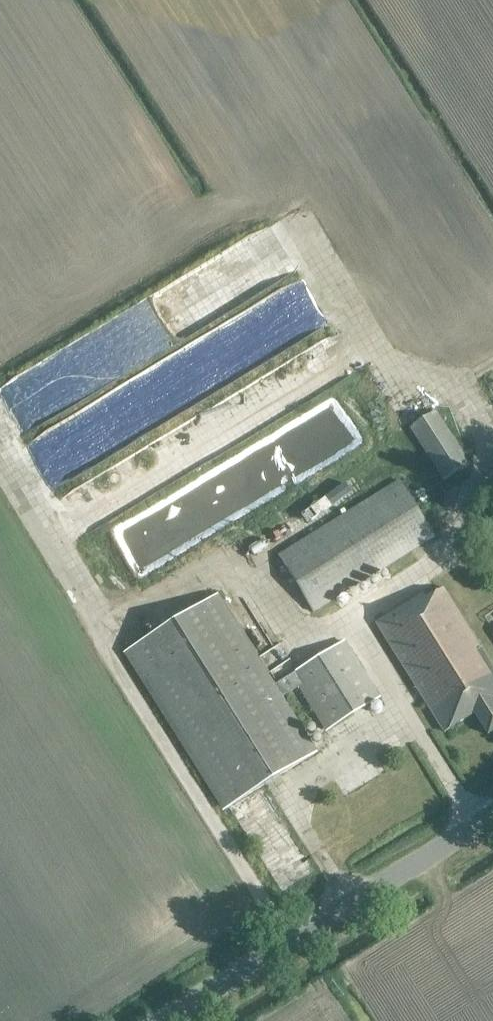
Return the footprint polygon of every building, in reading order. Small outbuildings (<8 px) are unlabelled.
[(310,373),(265,297),(239,312),(284,388),(310,373)] [(360,446),(341,408),(312,423),(330,461),(360,446)] [(410,428),(443,481),(469,465),(436,412),(410,428)] [(99,457),(78,463),(89,497),(109,491),(99,457)] [(277,556),(312,613),(434,537),(399,481),(277,556)] [(413,495),(427,524),(446,515),(432,486),(413,495)] [(492,732),(492,668),(446,590),(426,601),(423,596),(377,622),(444,731),(473,714),(488,735),(492,732)] [(227,809),(317,753),(282,698),(299,687),(326,730),(379,697),(345,642),(274,686),(217,596),(128,652),(227,809)] [(251,644),(261,641),(246,607),(237,611),(251,644)]
